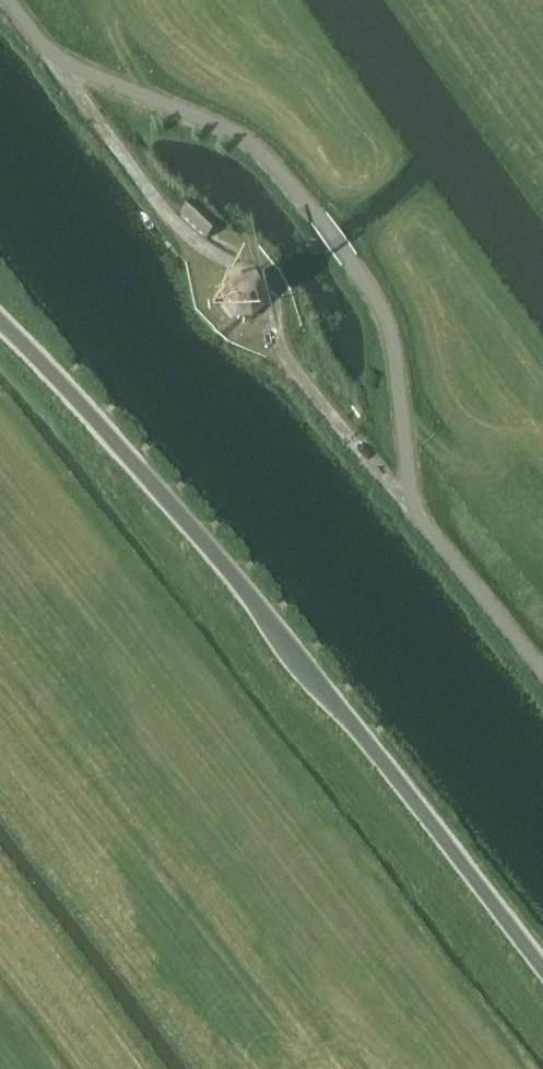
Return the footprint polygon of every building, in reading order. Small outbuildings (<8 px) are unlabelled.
[(218,226),(192,201),(181,213),(206,237),(218,226)] [(264,305),(265,292),(254,279),(239,278),(226,287),(225,300),(237,314),(238,314),(245,320),(250,315),(252,315),(264,305)]
